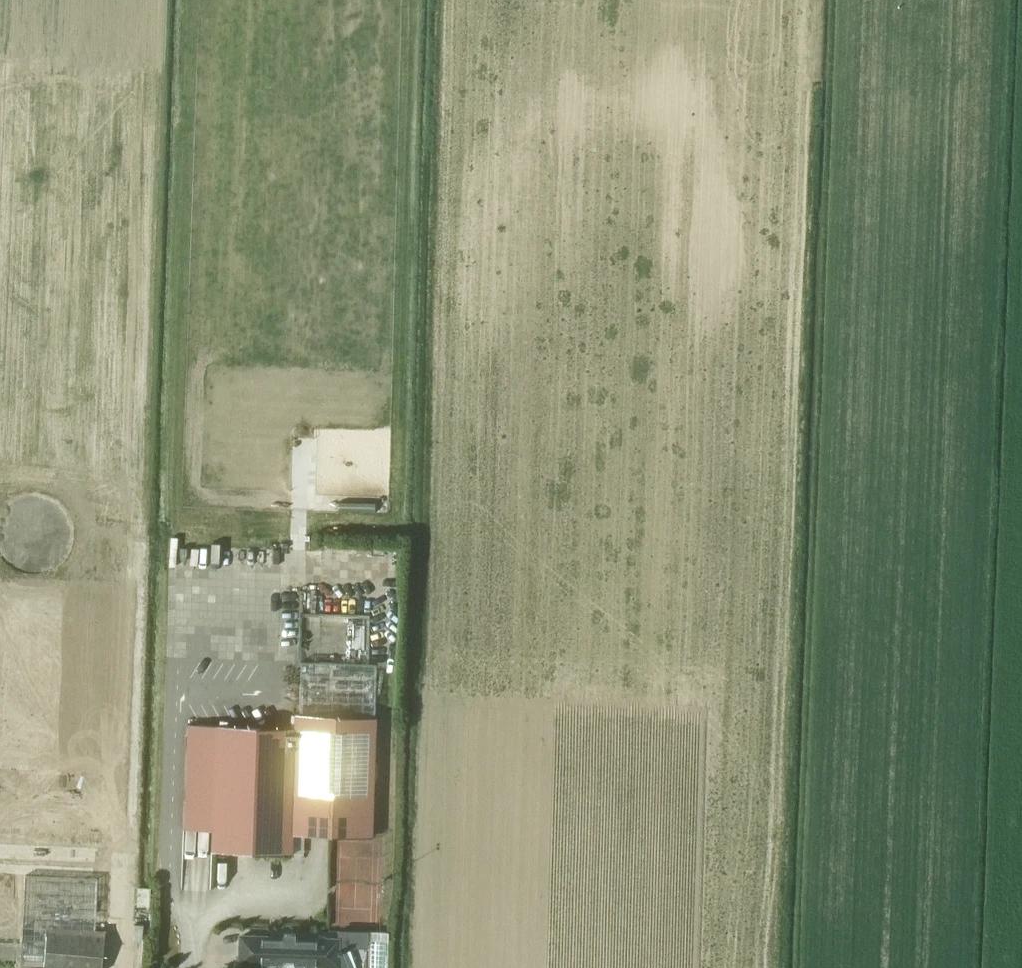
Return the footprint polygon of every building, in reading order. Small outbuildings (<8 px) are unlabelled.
[(266,727),(264,793),(373,796),(376,717),(295,714),(294,728),(266,727)] [(373,796),(264,793),(266,727),(216,725),(211,851),(292,854),(293,834),(372,837),(373,796)] [(21,967),(44,967),(47,967),(52,967),(102,967),(105,930),(95,930),(97,879),(25,876),(22,940),(21,967)] [(295,933),(283,933),(283,937),(240,936),(239,962),(283,964),(283,961),(293,961),(293,965),(314,966),(314,967),(348,967),(342,953),(342,950),(338,950),(338,939),(295,938),(295,933)]
